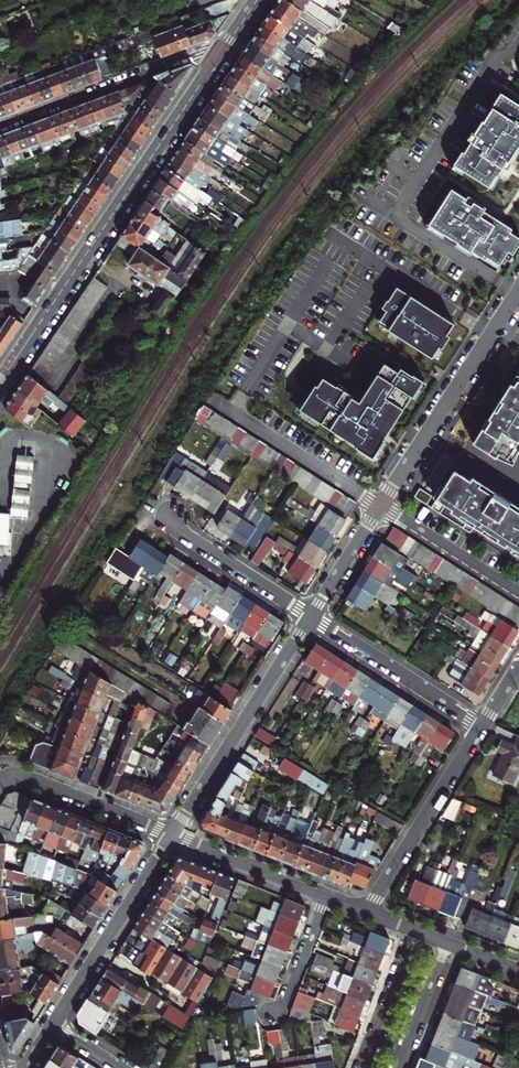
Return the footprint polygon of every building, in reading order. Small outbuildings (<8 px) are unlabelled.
[(312,0),(279,0),(277,4),(298,17),(301,12),(313,19),(310,25),(318,30),(326,19),(337,26),(342,20),(330,11),(325,8),(312,0)] [(325,8),(330,11),(332,7),(326,3),(328,0),(312,0),(325,8)] [(298,17),(277,4),(273,10),(269,15),(291,29),(305,37),(308,32),(313,35),(316,37),(319,31),(318,30),(310,25),(298,17)] [(211,5),(196,11),(199,19),(214,14),(211,5)] [(187,15),(180,17),(191,47),(211,39),(215,36),(221,27),(230,13),(192,27),(187,15)] [(291,29),(269,15),(265,21),(262,25),(285,39),(291,29)] [(191,47),(180,17),(175,19),(178,27),(173,29),(181,50),(186,48),(191,47)] [(168,31),(163,33),(171,54),(175,52),(181,50),(173,29),(170,21),(165,23),(168,31)] [(171,54),(163,33),(160,25),(149,29),(161,58),(166,56),(171,54)] [(285,39),(262,25),(259,30),(256,35),(290,56),(295,60),(299,54),(304,57),(314,63),(316,59),(311,55),(285,39)] [(308,32),(305,37),(310,40),(313,35),(308,32)] [(290,56),(256,35),(252,40),(249,44),(283,66),(290,56)] [(124,38),(91,51),(94,59),(127,47),(124,38)] [(242,55),(280,81),(285,74),(291,78),(286,85),(293,89),(301,78),(283,66),(249,44),(246,50),(242,55)] [(91,51),(81,54),(92,84),(97,82),(102,80),(94,59),(91,51)] [(76,56),(72,58),(83,87),(87,86),(92,84),(81,54),(78,56),(81,63),(79,64),(76,56)] [(299,54),(295,60),(301,63),(304,57),(299,54)] [(282,82),(280,81),(242,55),(238,61),(235,65),(266,85),(273,89),(278,93),(283,96),(285,92),(278,87),(282,82)] [(83,87),(72,58),(69,59),(72,67),(69,68),(66,60),(62,62),(73,91),(78,89),(83,87)] [(57,64),(53,65),(64,95),(69,93),(73,91),(62,62),(60,63),(62,70),(60,71),(57,64)] [(190,64),(155,77),(176,93),(184,81),(193,68),(190,64)] [(49,75),(46,76),(54,98),(59,96),(64,95),(53,65),(46,68),(49,75)] [(229,75),(260,95),(266,85),(235,65),(232,70),(229,75)] [(54,98),(46,76),(43,69),(34,72),(45,102),(49,100),(54,98)] [(45,102),(34,72),(24,76),(27,84),(35,105),(40,103),(45,102)] [(254,104),(260,95),(229,75),(226,79),(222,84),(254,104)] [(14,80),(17,87),(27,84),(24,76),(14,80)] [(139,99),(163,114),(168,106),(172,99),(176,93),(155,77),(118,91),(123,106),(133,99),(137,102),(139,99)] [(14,80),(4,83),(16,113),(21,111),(25,109),(17,87),(14,80)] [(0,85),(0,99),(6,116),(11,114),(16,113),(4,83),(3,84),(0,85)] [(35,105),(27,84),(17,87),(25,109),(31,107),(35,105)] [(254,104),(222,84),(219,90),(216,94),(237,107),(239,103),(266,120),(270,114),(261,109),(254,104)] [(114,93),(108,95),(117,119),(115,121),(116,124),(119,120),(125,112),(125,111),(123,106),(118,91),(114,93)] [(285,92),(283,96),(292,102),(295,97),(286,91),(285,92)] [(501,93),(475,134),(473,133),(469,140),(472,142),(465,153),(462,152),(452,168),(462,175),(464,172),(492,190),(500,178),(498,177),(503,169),(508,172),(514,162),(516,159),(512,157),(517,150),(518,151),(518,105),(501,93)] [(212,99),(209,105),(237,123),(240,125),(244,119),(255,128),(259,121),(237,107),(216,94),(212,99)] [(103,97),(98,98),(109,127),(116,125),(116,124),(115,121),(117,119),(108,95),(103,97)] [(109,127),(98,98),(95,100),(89,102),(100,131),(109,127)] [(160,118),(163,114),(139,99),(137,102),(133,99),(130,104),(157,122),(160,118)] [(90,135),(100,131),(89,102),(84,104),(79,106),(90,135)] [(125,112),(151,130),(154,126),(157,122),(130,104),(125,111),(125,112)] [(201,116),(239,140),(242,135),(233,129),(237,123),(209,105),(205,110),(201,116)] [(90,135),(79,106),(74,108),(69,109),(80,138),(90,135)] [(261,109),(270,114),(271,111),(263,106),(261,109)] [(71,142),(80,138),(69,109),(65,111),(60,113),(69,135),(71,142)] [(125,112),(119,120),(146,138),(149,134),(151,130),(125,112)] [(69,135),(60,113),(56,115),(51,117),(62,145),(66,144),(63,137),(69,135)] [(249,147),(239,140),(201,116),(198,121),(195,125),(224,143),(228,138),(237,144),(237,143),(247,149),(249,147)] [(46,118),(41,120),(52,149),(55,148),(52,142),(56,140),(59,147),(62,145),(51,117),(46,118)] [(52,149),(41,120),(36,122),(31,124),(43,153),(52,149)] [(114,128),(141,146),(144,142),(146,138),(119,120),(116,124),(116,125),(114,128)] [(240,125),(237,123),(233,129),(242,135),(246,129),(240,125)] [(27,125),(22,127),(34,157),(43,153),(31,124),(27,125)] [(224,143),(195,125),(192,129),(190,132),(230,158),(235,150),(224,143)] [(12,131),(24,161),(34,157),(22,127),(18,129),(12,131)] [(108,136),(135,155),(138,151),(141,146),(114,128),(108,136)] [(8,133),(3,134),(15,165),(24,161),(12,131),(8,133)] [(185,140),(213,158),(224,165),(230,158),(190,132),(187,137),(185,140)] [(3,134),(0,136),(0,157),(1,160),(5,169),(15,165),(3,134)] [(102,144),(130,163),(132,159),(135,155),(108,136),(102,144)] [(199,157),(209,164),(213,158),(185,140),(182,145),(179,148),(197,160),(199,157)] [(106,159),(124,171),(127,166),(130,163),(102,144),(97,152),(101,155),(106,159)] [(176,154),(210,176),(213,171),(220,176),(222,172),(209,164),(199,157),(197,160),(179,148),(177,151),(176,154)] [(211,177),(210,176),(176,154),(173,158),(171,161),(196,177),(198,178),(200,174),(209,180),(211,177)] [(91,161),(119,179),(121,175),(124,171),(106,159),(103,164),(98,161),(93,158),(91,161)] [(84,170),(112,189),(115,185),(119,179),(91,161),(88,165),(84,170)] [(166,168),(198,188),(199,185),(193,181),(196,177),(171,161),(168,165),(166,168)] [(205,193),(198,188),(166,168),(163,173),(160,178),(184,194),(187,191),(209,205),(214,199),(205,193)] [(79,179),(106,198),(110,193),(112,189),(84,170),(79,179)] [(221,183),(233,191),(238,183),(226,175),(221,183)] [(193,181),(199,185),(202,181),(198,178),(196,177),(193,181)] [(184,194),(160,178),(156,184),(152,189),(167,199),(169,197),(172,199),(173,200),(174,199),(182,204),(183,205),(184,203),(189,206),(192,200),(184,194)] [(82,193),(101,206),(104,202),(106,198),(79,179),(73,187),(82,193)] [(233,191),(221,183),(217,188),(230,196),(233,191)] [(261,188),(256,185),(252,192),(256,195),(261,188)] [(208,188),(205,193),(214,199),(219,202),(222,197),(208,188)] [(149,194),(145,199),(164,211),(170,202),(172,199),(169,197),(167,199),(152,189),(149,194)] [(452,190),(427,229),(442,239),(444,236),(457,244),(455,247),(469,256),(471,252),(498,268),(505,258),(510,261),(518,246),(518,238),(510,233),(512,229),(491,216),(484,211),(486,208),(469,198),(467,201),(452,190)] [(76,201),(96,214),(98,209),(101,206),(82,193),(76,201)] [(69,209),(89,223),(93,218),(96,214),(76,201),(68,195),(61,204),(69,209)] [(164,211),(145,199),(144,201),(143,203),(161,215),(163,213),(164,211)] [(170,202),(180,208),(182,204),(174,199),(173,200),(172,199),(170,202)] [(191,215),(180,208),(170,202),(164,211),(184,224),(191,215)] [(139,209),(135,215),(161,232),(174,240),(179,231),(170,225),(171,223),(165,219),(164,217),(161,215),(143,203),(139,209)] [(55,213),(83,232),(86,227),(89,223),(69,209),(65,215),(57,210),(55,213)] [(48,223),(76,243),(80,237),(83,232),(55,213),(54,214),(48,223)] [(161,232),(135,215),(131,220),(128,225),(167,250),(169,247),(156,239),(161,232)] [(4,237),(8,236),(6,227),(31,224),(30,217),(0,222),(0,237),(4,237)] [(48,239),(69,253),(72,248),(76,243),(48,223),(43,230),(51,235),(48,239)] [(165,253),(167,250),(128,225),(125,230),(121,236),(122,237),(144,251),(149,243),(165,253)] [(43,250),(63,263),(66,257),(69,253),(48,239),(41,234),(34,243),(43,250)] [(191,239),(200,245),(201,243),(191,236),(190,238),(191,239)] [(0,237),(0,250),(1,250),(9,249),(8,243),(5,243),(4,237),(0,237)] [(122,237),(118,242),(136,254),(133,258),(130,263),(166,288),(145,318),(156,327),(210,252),(200,245),(191,239),(171,268),(160,261),(157,259),(154,257),(144,251),(122,237)] [(210,252),(212,249),(201,243),(200,245),(210,252)] [(15,270),(17,268),(27,254),(31,247),(30,246),(17,248),(9,259),(2,260),(0,260),(0,272),(15,270)] [(344,248),(334,262),(345,270),(355,256),(344,248)] [(36,260),(56,273),(59,268),(63,263),(43,250),(36,260)] [(34,279),(46,288),(51,280),(56,273),(36,260),(27,254),(17,268),(23,272),(26,266),(37,274),(34,279)] [(95,278),(29,374),(44,385),(109,288),(95,278)] [(20,300),(33,308),(39,298),(46,288),(34,279),(20,300)] [(454,324),(397,287),(389,301),(388,300),(383,308),(386,310),(378,323),(432,358),(439,347),(442,349),(446,343),(450,337),(447,335),(454,324)] [(22,323),(12,316),(9,320),(7,319),(0,329),(0,356),(22,323)] [(414,398),(425,381),(400,366),(396,371),(383,363),(382,364),(379,362),(374,371),(377,373),(371,381),(369,379),(363,388),(366,389),(361,398),(355,395),(354,396),(346,391),(347,388),(339,383),(336,387),(323,379),(318,387),(316,386),(298,413),(318,426),(320,423),(336,433),(334,435),(343,441),(345,438),(367,453),(365,456),(374,461),(381,450),(379,448),(389,429),(397,416),(400,418),(404,412),(401,410),(410,396),(414,398)] [(67,410),(58,422),(75,435),(88,417),(82,413),(71,405),(60,396),(44,385),(29,374),(23,383),(17,391),(37,406),(42,400),(47,405),(52,398),(67,410)] [(497,459),(512,466),(518,447),(518,382),(518,381),(514,386),(511,384),(497,406),(489,419),(491,421),(485,430),(483,429),(473,444),(497,459)] [(44,411),(37,406),(17,391),(14,396),(12,400),(37,420),(44,411)] [(30,429),(37,420),(12,400),(8,404),(5,409),(30,429)] [(194,421),(202,425),(211,410),(203,406),(194,421)] [(211,410),(202,425),(209,429),(218,415),(211,410)] [(218,415),(209,429),(216,434),(225,420),(218,415)] [(225,420),(216,434),(223,438),(232,424),(225,420)] [(223,438),(230,443),(239,428),(232,424),(223,438)] [(230,443),(237,447),(246,433),(239,428),(230,443)] [(246,433),(237,447),(244,451),(253,437),(246,433)] [(244,451),(250,455),(259,441),(253,437),(244,451)] [(220,440),(216,447),(221,450),(226,443),(220,440)] [(250,455),(257,459),(266,445),(259,441),(250,455)] [(257,459),(263,463),(272,449),(266,445),(257,459)] [(206,463),(211,467),(217,457),(221,450),(216,447),(206,463)] [(272,449),(263,463),(270,467),(279,453),(272,449)] [(270,467),(277,472),(286,458),(279,453),(270,467)] [(33,456),(16,455),(13,482),(31,484),(33,456)] [(217,457),(211,467),(216,470),(222,460),(217,457)] [(277,472),(284,476),(292,462),(286,458),(277,472)] [(177,488),(192,497),(207,474),(183,459),(179,466),(169,460),(159,477),(177,488)] [(292,462),(284,476),(291,480),(300,466),(292,462)] [(291,480),(298,485),(307,471),(300,466),(291,480)] [(298,485),(305,489),(314,475),(307,471),(298,485)] [(518,556),(518,504),(512,501),(496,491),(488,486),(481,482),(478,485),(455,471),(431,508),(470,533),(473,527),(518,556)] [(230,489),(207,474),(192,497),(203,504),(216,512),(230,489)] [(305,489),(312,494),(321,480),(314,475),(305,489)] [(321,480),(312,494),(319,497),(327,484),(321,480)] [(327,484),(319,497),(326,502),(334,488),(327,484)] [(334,488),(326,502),(332,506),(341,492),(334,488)] [(432,496),(420,488),(414,497),(427,505),(432,496)] [(28,518),(30,490),(13,489),(10,516),(28,518)] [(332,506),(340,511),(348,497),(341,492),(332,506)] [(247,502),(252,505),(257,496),(252,493),(247,502)] [(249,543),(257,548),(275,520),(257,508),(262,499),(257,496),(252,505),(243,519),(232,537),(242,544),(246,546),(249,543)] [(348,497),(340,511),(347,515),(356,501),(348,497)] [(311,519),(317,523),(335,534),(341,525),(346,517),(320,501),(313,513),(292,499),(288,505),(311,519)] [(225,533),(232,537),(243,519),(228,510),(217,528),(225,533)] [(0,515),(0,546),(12,546),(12,533),(7,533),(9,515),(0,515)] [(335,534),(317,523),(307,539),(325,550),(330,542),(335,534)] [(392,546),(401,531),(394,527),(385,541),(392,546)] [(131,534),(126,531),(112,555),(121,560),(135,536),(131,534)] [(409,536),(401,531),(392,546),(399,550),(409,536)] [(292,545),(271,532),(268,537),(289,550),(292,545)] [(297,555),(307,539),(299,534),(292,545),(289,550),(297,555)] [(416,540),(409,536),(399,550),(406,555),(416,540)] [(268,537),(252,562),(259,566),(270,548),(284,557),(282,560),(291,565),(286,572),(304,583),(309,575),(315,566),(297,555),(289,550),(268,537)] [(307,539),(297,555),(315,566),(320,558),(325,550),(307,539)] [(137,564),(142,567),(154,549),(146,544),(140,540),(125,562),(134,568),(137,564)] [(423,545),(416,540),(406,555),(414,559),(423,545)] [(374,557),(401,574),(410,561),(383,544),(378,551),(374,557)] [(421,564),(430,549),(423,545),(414,559),(421,564)] [(150,585),(159,572),(168,558),(162,554),(154,549),(142,567),(136,576),(150,585)] [(428,568),(437,554),(430,549),(421,564),(428,568)] [(444,559),(437,554),(428,568),(435,573),(444,559)] [(164,595),(173,581),(184,564),(178,560),(170,555),(168,558),(159,572),(168,578),(153,602),(158,605),(164,595)] [(365,571),(397,592),(402,584),(411,589),(415,583),(406,578),(401,574),(374,557),(370,564),(365,571)] [(451,563),(444,559),(435,573),(442,577),(451,563)] [(458,568),(451,563),(442,577),(449,582),(458,568)] [(173,581),(187,590),(198,572),(191,568),(184,564),(173,581)] [(465,572),(458,568),(449,582),(456,586),(465,572)] [(356,585),(374,596),(388,605),(397,592),(365,571),(360,579),(356,585)] [(187,590),(201,599),(212,582),(205,577),(198,572),(187,590)] [(410,572),(406,578),(415,583),(418,578),(410,572)] [(463,591),(472,577),(465,572),(456,586),(463,591)] [(128,589),(134,581),(129,577),(123,585),(128,589)] [(479,581),(472,577),(463,591),(470,595),(479,581)] [(138,584),(134,581),(128,589),(133,592),(138,584)] [(486,586),(479,581),(470,595),(477,600),(486,586)] [(207,619),(212,612),(225,590),(218,585),(212,582),(201,599),(194,610),(207,619)] [(374,596),(356,585),(351,594),(345,603),(352,607),(354,604),(364,610),(374,596)] [(493,590),(486,586),(477,600),(484,605),(493,590)] [(230,615),(242,596),(235,592),(227,587),(225,590),(212,612),(226,621),(230,615)] [(500,595),(493,590),(484,605),(491,609),(500,595)] [(169,598),(164,595),(158,605),(163,608),(169,598)] [(507,599),(500,595),(491,609),(498,613),(507,599)] [(242,596),(230,615),(244,624),(256,606),(248,601),(242,596)] [(514,604),(507,599),(498,613),(505,618),(514,604)] [(514,604),(505,618),(512,622),(518,612),(518,607),(514,604)] [(388,605),(385,610),(393,616),(389,622),(398,629),(406,617),(397,610),(388,605)] [(254,639),(270,615),(263,610),(256,606),(244,624),(241,630),(254,639)] [(466,614),(463,619),(473,626),(476,621),(466,614)] [(495,625),(500,618),(493,614),(488,621),(495,625)] [(244,624),(230,615),(226,621),(241,630),(244,624)] [(268,647),(283,623),(276,618),(270,615),(254,639),(268,647)] [(473,626),(463,619),(461,618),(458,624),(476,636),(469,646),(471,647),(497,663),(502,654),(507,647),(482,631),(473,626)] [(482,631),(507,647),(511,640),(518,630),(500,618),(495,625),(488,621),(482,631)] [(217,636),(222,627),(217,624),(212,633),(217,636)] [(228,631),(222,627),(217,636),(213,641),(219,645),(228,631)] [(156,714),(162,719),(171,705),(63,635),(55,648),(83,667),(100,678),(125,694),(149,710),(156,714)] [(497,663),(471,647),(465,656),(440,640),(435,647),(446,655),(486,680),(491,672),(497,663)] [(240,650),(245,654),(251,645),(245,642),(240,650)] [(318,671),(329,653),(322,649),(315,644),(304,661),(318,671)] [(256,649),(251,645),(245,654),(251,657),(256,649)] [(336,657),(329,653),(318,671),(313,680),(326,688),(343,662),(336,657)] [(486,680),(446,655),(443,660),(453,666),(447,676),(477,695),(481,687),(486,680)] [(343,662),(326,688),(340,696),(356,671),(350,667),(343,662)] [(94,694),(100,678),(83,667),(78,679),(80,680),(77,687),(94,694)] [(354,706),(360,697),(371,680),(364,675),(356,671),(340,696),(340,697),(354,706)] [(125,694),(100,678),(94,694),(105,699),(106,696),(116,700),(115,702),(121,705),(125,694)] [(371,680),(360,697),(374,706),(385,688),(378,684),(371,680)] [(194,703),(196,703),(225,722),(229,716),(233,709),(188,681),(184,687),(198,696),(194,703)] [(301,699),(310,684),(305,681),(295,696),(301,699)] [(218,697),(231,706),(240,692),(227,683),(218,697)] [(315,688),(310,684),(301,699),(306,702),(315,688)] [(70,700),(88,708),(94,694),(77,687),(75,692),(73,692),(70,700)] [(370,711),(383,720),(398,697),(392,693),(385,688),(374,706),(370,711)] [(105,699),(94,694),(88,708),(100,712),(105,699)] [(121,705),(128,708),(125,714),(132,717),(145,721),(149,710),(125,694),(121,705)] [(398,697),(383,720),(397,730),(412,706),(404,701),(398,697)] [(324,712),(329,715),(337,701),(332,698),(324,712)] [(83,722),(88,708),(70,700),(64,714),(83,722)] [(342,704),(337,701),(329,715),(327,717),(332,720),(342,704)] [(109,716),(115,719),(121,705),(115,702),(109,716)] [(185,733),(208,748),(217,735),(225,722),(196,703),(179,729),(185,733)] [(122,721),(125,714),(128,708),(121,705),(115,719),(122,721)] [(412,706),(397,730),(392,737),(391,740),(405,749),(415,732),(426,715),(419,711),(412,706)] [(100,712),(88,708),(83,722),(94,727),(100,712)] [(145,721),(142,729),(148,733),(156,714),(149,710),(145,721)] [(368,715),(382,723),(383,720),(370,711),(368,715)] [(59,728),(77,736),(83,722),(64,714),(62,714),(57,727),(59,728)] [(426,715),(415,732),(422,736),(412,750),(414,752),(410,759),(416,762),(420,755),(429,741),(440,724),(434,720),(426,715)] [(104,731),(109,733),(115,719),(109,716),(104,731)] [(356,734),(365,719),(359,716),(350,730),(356,734)] [(139,736),(142,729),(145,721),(132,717),(127,730),(139,736)] [(116,736),(120,728),(122,721),(115,719),(109,733),(116,736)] [(370,723),(365,719),(356,734),(361,737),(370,723)] [(94,727),(83,722),(77,736),(89,741),(94,727)] [(447,729),(440,724),(429,741),(435,745),(443,750),(454,733),(447,729)] [(259,727),(255,734),(272,746),(276,739),(259,727)] [(71,749),(77,736),(59,728),(56,736),(54,742),(60,745),(71,749)] [(121,744),(133,749),(139,736),(127,730),(121,744)] [(98,745),(104,747),(109,733),(104,731),(98,745)] [(111,749),(114,741),(116,736),(109,733),(104,747),(111,749)] [(185,733),(180,740),(186,744),(185,746),(202,758),(205,753),(208,748),(185,733)] [(391,740),(392,737),(387,733),(377,748),(383,752),(391,740)] [(71,749),(83,755),(89,741),(77,736),(71,749)] [(518,736),(514,746),(502,740),(497,750),(503,753),(500,759),(493,774),(512,784),(518,769),(518,736)] [(186,744),(180,740),(177,745),(169,740),(167,744),(174,748),(181,752),(179,755),(197,766),(199,763),(202,758),(185,746),(186,744)] [(420,755),(426,759),(435,745),(429,741),(420,755)] [(66,764),(71,749),(60,745),(59,748),(43,743),(35,746),(28,763),(45,769),(68,778),(73,780),(78,768),(66,764)] [(128,763),(130,756),(133,749),(121,744),(115,758),(128,763)] [(93,758),(98,761),(104,747),(98,745),(93,758)] [(105,764),(108,755),(111,749),(104,747),(98,761),(105,764)] [(181,752),(174,748),(169,755),(162,751),(161,753),(170,759),(175,762),(174,764),(191,775),(194,770),(197,766),(179,755),(181,752)] [(66,764),(78,768),(83,755),(71,749),(66,764)] [(251,779),(261,762),(244,751),(227,777),(221,786),(199,822),(200,829),(225,839),(234,818),(227,814),(230,812),(235,802),(230,799),(234,792),(231,791),(234,785),(237,787),(243,775),(251,779)] [(165,767),(170,759),(161,753),(156,761),(165,767)] [(128,763),(122,777),(114,796),(123,799),(129,802),(140,773),(144,765),(146,758),(142,755),(139,760),(130,756),(128,763)] [(426,759),(420,755),(416,762),(413,767),(419,771),(426,759)] [(88,770),(93,772),(98,761),(93,758),(88,770)] [(110,772),(122,777),(128,763),(115,758),(110,772)] [(155,763),(146,758),(144,765),(147,766),(146,769),(150,771),(150,783),(148,782),(146,786),(147,786),(139,806),(162,814),(166,813),(168,812),(173,803),(156,792),(157,790),(153,787),(154,777),(152,775),(154,770),(157,764),(155,763)] [(298,779),(311,786),(323,793),(328,784),(311,774),(303,770),(287,759),(281,768),(298,779)] [(93,772),(88,786),(93,788),(98,790),(105,770),(107,764),(105,764),(98,761),(93,772)] [(162,782),(179,793),(183,788),(186,783),(168,772),(169,770),(165,767),(156,761),(155,763),(157,764),(154,770),(164,779),(162,782)] [(169,770),(168,772),(186,783),(188,780),(191,775),(174,764),(169,770)] [(84,784),(88,786),(93,772),(88,770),(84,768),(78,782),(84,784)] [(164,779),(154,770),(152,775),(154,777),(153,787),(157,790),(156,792),(173,803),(177,797),(179,793),(162,782),(164,779)] [(122,777),(110,772),(102,791),(107,793),(114,796),(122,777)] [(146,786),(148,782),(148,780),(145,779),(145,776),(140,773),(129,802),(135,804),(139,806),(147,786),(146,786)] [(236,794),(243,797),(246,789),(243,788),(240,787),(236,794)] [(7,794),(0,807),(0,819),(12,824),(15,816),(24,795),(15,791),(10,793),(7,794)] [(32,798),(24,795),(15,816),(24,820),(32,798)] [(453,796),(442,814),(455,819),(462,800),(453,796)] [(32,798),(24,820),(21,827),(14,844),(15,844),(20,846),(25,835),(32,838),(46,803),(39,800),(32,798)] [(231,841),(237,844),(246,822),(251,812),(254,805),(241,800),(234,818),(225,839),(231,841)] [(283,813),(287,803),(280,800),(276,810),(283,813)] [(48,830),(57,808),(52,805),(46,803),(32,838),(38,841),(44,828),(48,830)] [(267,815),(273,817),(276,810),(270,807),(268,812),(267,815)] [(64,810),(57,808),(48,830),(43,843),(56,849),(57,848),(71,813),(64,810)] [(287,863),(294,866),(313,818),(316,810),(311,808),(308,814),(307,813),(304,822),(297,819),(280,860),(287,863)] [(253,825),(246,822),(237,844),(246,847),(252,849),(261,828),(266,818),(267,815),(268,812),(260,809),(258,815),(253,825)] [(288,824),(280,821),(265,855),(272,857),(280,860),(297,819),(300,812),(294,809),(291,817),(288,824)] [(267,830),(261,828),(252,849),(260,852),(265,855),(280,821),(283,813),(276,810),(273,817),(271,820),(267,830)] [(378,812),(374,820),(398,833),(402,826),(378,812)] [(71,843),(73,838),(81,817),(75,815),(71,813),(57,848),(67,853),(71,843)] [(283,813),(280,821),(288,824),(291,817),(283,813)] [(81,817),(73,838),(71,843),(85,849),(95,823),(89,820),(81,817)] [(271,820),(266,818),(261,828),(267,830),(271,820)] [(313,818),(294,866),(300,868),(306,870),(321,833),(316,831),(320,821),(313,818)] [(12,824),(0,819),(0,842),(14,844),(21,827),(12,824)] [(97,860),(99,853),(109,828),(102,825),(95,823),(85,849),(82,854),(97,860)] [(334,833),(317,875),(323,877),(327,879),(342,842),(338,840),(342,828),(337,826),(334,833)] [(103,861),(109,863),(121,833),(115,831),(109,828),(99,853),(105,855),(103,861)] [(323,828),(321,833),(306,870),(312,873),(317,875),(334,833),(323,828)] [(346,832),(342,842),(327,879),(333,881),(337,883),(352,846),(355,839),(350,837),(351,834),(346,832)] [(121,833),(109,863),(106,872),(105,874),(111,876),(114,869),(115,869),(123,857),(125,857),(133,838),(127,835),(121,833)] [(111,876),(105,874),(93,869),(91,874),(117,891),(129,872),(145,848),(143,842),(133,838),(125,857),(123,857),(115,869),(114,869),(111,876)] [(361,854),(360,856),(350,879),(358,883),(365,886),(375,869),(378,859),(369,855),(372,848),(375,841),(372,840),(367,838),(361,854)] [(0,842),(0,867),(4,868),(4,854),(19,858),(22,846),(20,846),(15,844),(14,844),(0,842)] [(25,860),(22,873),(53,881),(57,882),(75,887),(78,888),(79,888),(84,880),(88,873),(77,869),(63,863),(52,859),(22,846),(19,858),(25,860)] [(352,846),(337,883),(343,885),(347,887),(350,879),(360,856),(355,854),(356,852),(354,851),(356,847),(352,846)] [(80,861),(66,855),(63,863),(77,869),(79,864),(80,861)] [(177,859),(168,873),(201,894),(210,899),(210,893),(219,871),(201,864),(182,857),(177,859)] [(415,901),(423,904),(436,869),(439,862),(434,860),(431,866),(427,865),(420,881),(414,879),(407,898),(415,901)] [(103,868),(95,865),(93,869),(105,874),(106,872),(102,871),(103,868)] [(21,892),(34,896),(49,900),(49,896),(51,887),(53,881),(22,873),(4,868),(0,867),(0,887),(21,892)] [(451,876),(438,910),(453,916),(457,906),(464,909),(470,893),(472,887),(477,873),(468,869),(463,883),(454,879),(457,869),(454,868),(452,874),(451,876)] [(436,869),(423,904),(430,907),(438,910),(451,876),(436,869)] [(204,917),(199,930),(213,936),(236,878),(227,875),(219,871),(210,893),(210,899),(210,902),(219,905),(216,907),(211,920),(204,917)] [(117,891),(91,874),(88,873),(84,880),(113,899),(115,895),(117,891)] [(164,878),(162,882),(189,899),(195,903),(201,894),(168,873),(164,878)] [(477,873),(472,887),(481,890),(486,876),(477,873)] [(506,877),(502,887),(499,894),(504,895),(510,879),(506,877)] [(232,895),(242,899),(249,883),(238,879),(232,895)] [(113,899),(84,880),(79,888),(108,906),(110,902),(113,899)] [(189,899),(162,882),(159,887),(156,892),(190,913),(192,909),(185,905),(189,899)] [(473,930),(484,934),(491,915),(493,909),(499,894),(502,887),(497,885),(491,901),(488,900),(483,912),(472,907),(465,926),(473,930)] [(21,892),(0,887),(0,896),(6,895),(15,895),(16,897),(21,897),(20,896),(21,892)] [(108,906),(79,888),(78,888),(74,895),(71,893),(69,897),(74,900),(101,917),(104,911),(108,906)] [(0,896),(0,919),(26,917),(24,906),(35,904),(34,896),(21,892),(20,896),(21,897),(16,897),(15,895),(6,895),(0,896)] [(190,913),(156,892),(153,896),(150,900),(177,917),(187,923),(191,918),(189,917),(191,914),(190,913)] [(49,900),(65,910),(94,928),(98,922),(101,917),(74,900),(70,906),(66,903),(63,901),(62,903),(49,896),(49,900)] [(274,902),(271,910),(299,921),(302,912),(305,906),(286,898),(284,906),(274,902)] [(54,922),(54,914),(61,918),(65,910),(49,900),(46,915),(43,923),(54,922)] [(177,917),(150,900),(147,906),(144,910),(169,925),(171,927),(177,917)] [(230,900),(227,908),(235,911),(238,903),(230,900)] [(457,906),(453,916),(456,917),(460,919),(464,909),(457,906)] [(262,907),(257,922),(265,925),(271,910),(262,907)] [(493,909),(491,915),(499,918),(501,912),(493,909)] [(169,925),(144,910),(141,915),(139,919),(169,938),(175,941),(178,936),(167,929),(169,925)] [(271,910),(265,925),(272,928),(274,929),(293,936),(296,929),(299,921),(271,910)] [(494,938),(504,942),(511,923),(513,916),(501,912),(499,918),(491,915),(484,934),(494,938)] [(0,919),(0,938),(17,935),(29,933),(27,925),(43,923),(46,915),(26,917),(0,919)] [(169,938),(139,919),(136,923),(133,927),(152,939),(163,946),(169,938)] [(511,923),(504,942),(514,946),(518,948),(518,926),(511,923)] [(55,929),(50,937),(77,954),(84,944),(81,942),(77,940),(79,937),(67,930),(65,932),(62,930),(59,928),(55,929)] [(196,929),(190,938),(195,941),(199,931),(196,929)] [(253,938),(263,942),(268,944),(287,951),(290,944),(293,936),(274,929),(272,934),(262,930),(260,934),(246,929),(244,934),(253,938)] [(342,938),(365,947),(383,955),(386,948),(389,939),(371,931),(369,937),(354,931),(352,936),(344,933),(342,938)] [(22,967),(20,955),(19,950),(23,950),(22,947),(34,940),(34,937),(37,937),(37,939),(38,943),(71,964),(77,954),(50,937),(42,932),(29,933),(17,935),(0,938),(0,970),(22,967)] [(190,938),(184,947),(191,952),(195,942),(194,942),(195,941),(190,938)] [(359,962),(377,970),(380,962),(383,955),(365,947),(342,938),(340,942),(357,949),(355,954),(361,956),(359,962)] [(163,946),(152,939),(145,951),(139,954),(132,965),(141,970),(149,976),(151,973),(167,949),(163,946)] [(262,959),(281,967),(284,959),(287,951),(268,944),(263,942),(257,957),(262,959)] [(167,949),(151,973),(178,990),(183,993),(198,969),(167,949)] [(315,962),(338,972),(340,967),(333,965),(334,960),(318,954),(315,962)] [(344,974),(371,985),(375,977),(377,970),(359,962),(349,958),(345,969),(344,974)] [(262,959),(260,965),(245,959),(243,963),(235,960),(232,965),(256,975),(275,982),(278,975),(281,967),(262,959)] [(328,985),(347,993),(366,1000),(368,993),(371,985),(344,974),(338,972),(315,962),(312,969),(331,977),(328,985)] [(232,965),(228,975),(252,984),(250,990),(247,989),(243,997),(232,993),(225,1009),(226,1009),(258,1005),(263,996),(269,998),(272,990),(275,982),(256,975),(232,965)] [(0,970),(0,982),(31,976),(31,966),(22,967),(0,970)] [(31,966),(31,976),(40,982),(39,984),(53,993),(56,988),(59,983),(51,978),(31,966)] [(474,990),(490,996),(493,988),(486,985),(489,978),(462,967),(458,975),(455,983),(474,990)] [(139,988),(107,968),(104,973),(102,977),(134,998),(139,989),(139,988)] [(170,1005),(163,1016),(183,1029),(213,978),(198,969),(183,993),(194,1000),(185,1014),(170,1005)] [(54,973),(51,978),(59,983),(62,978),(54,973)] [(31,976),(0,982),(0,990),(1,994),(27,990),(31,976)] [(40,982),(31,976),(27,990),(39,998),(47,1003),(50,998),(53,993),(39,984),(40,982)] [(88,998),(109,1012),(117,999),(122,1002),(137,1012),(143,1003),(134,998),(102,977),(94,989),(88,998)] [(490,996),(474,990),(455,983),(452,991),(450,998),(469,1005),(472,997),(477,999),(488,1004),(488,1002),(497,1005),(499,1000),(490,996)] [(319,992),(317,999),(318,999),(334,1006),(341,1008),(359,1016),(363,1008),(366,1000),(347,993),(328,985),(325,994),(319,992)] [(141,986),(139,988),(139,989),(134,998),(143,1003),(153,1009),(154,1010),(161,999),(147,990),(141,986)] [(518,1005),(518,990),(516,988),(510,1004),(518,1007),(518,1005)] [(308,1013),(315,998),(298,991),(292,1006),(308,1013)] [(35,1013),(33,1016),(37,1018),(47,1003),(39,998),(31,1011),(35,1013)] [(109,1012),(88,998),(83,1007),(78,1014),(80,1022),(96,1033),(110,1012),(109,1012)] [(469,1005),(450,998),(447,1006),(444,1013),(462,1020),(468,1022),(470,1015),(473,1007),(469,1005)] [(117,999),(109,1012),(110,1012),(114,1015),(122,1002),(117,999)] [(293,1014),(293,1017),(299,1016),(303,1039),(307,1039),(308,1047),(314,1046),(311,1022),(309,1013),(308,1013),(292,1006),(289,1013),(293,1014)] [(334,1006),(328,1021),(353,1031),(356,1023),(359,1016),(341,1008),(334,1006)] [(25,1007),(4,1011),(5,1016),(5,1020),(10,1051),(16,1052),(28,1032),(35,1022),(26,1017),(25,1007)] [(243,1010),(245,1024),(258,1022),(256,1009),(243,1010)] [(456,1036),(462,1020),(444,1013),(440,1022),(438,1029),(456,1036)] [(481,1020),(470,1015),(468,1022),(473,1025),(478,1027),(480,1022),(481,1020)] [(311,1022),(314,1046),(315,1054),(317,1067),(335,1067),(331,1043),(320,1045),(319,1036),(324,1035),(322,1020),(311,1022)] [(468,1022),(462,1020),(456,1036),(467,1040),(470,1031),(465,1029),(468,1022)] [(496,1028),(480,1022),(478,1027),(494,1033),(496,1028)] [(494,1033),(478,1027),(476,1031),(493,1038),(494,1033)] [(278,1029),(281,1051),(287,1050),(286,1041),(287,1041),(285,1028),(278,1029)] [(268,1031),(270,1043),(275,1043),(279,1067),(284,1067),(282,1058),(281,1051),(278,1029),(268,1031)] [(432,1044),(473,1060),(479,1045),(467,1040),(456,1036),(438,1029),(435,1037),(432,1044)] [(164,1035),(158,1043),(162,1045),(170,1051),(175,1042),(164,1035)] [(214,1037),(208,1038),(211,1062),(201,1064),(201,1067),(218,1067),(217,1060),(215,1044),(214,1037)] [(473,1060),(432,1044),(429,1052),(426,1060),(436,1064),(447,1067),(458,1067),(461,1060),(477,1067),(479,1062),(473,1060)] [(51,1058),(67,1067),(96,1067),(59,1045),(55,1052),(51,1058)] [(149,1066),(152,1067),(159,1067),(170,1051),(162,1045),(149,1066)] [(498,1053),(492,1067),(493,1067),(502,1067),(506,1058),(507,1056),(498,1053)] [(300,1067),(317,1067),(315,1054),(299,1056),(300,1067)] [(299,1056),(288,1058),(282,1058),(284,1067),(300,1067),(299,1056)] [(426,1060),(420,1057),(416,1067),(435,1067),(436,1064),(426,1060)] [(51,1058),(45,1067),(67,1067),(51,1058)] [(251,1067),(267,1067),(266,1059),(250,1062),(251,1065),(251,1067)]
